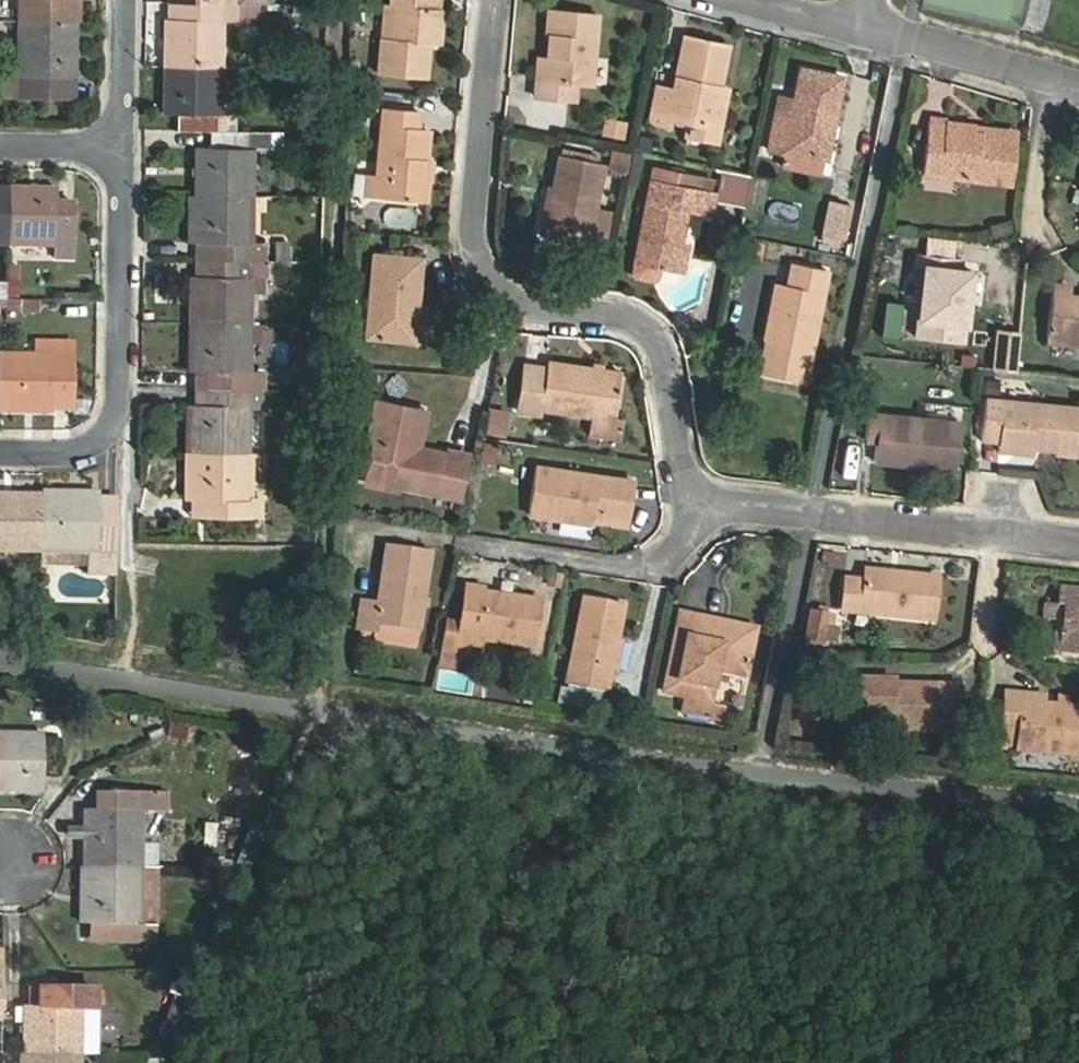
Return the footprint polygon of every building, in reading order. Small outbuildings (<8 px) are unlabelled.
[(19,21),(77,23),(77,0),(19,0),(19,21)] [(379,72),(427,76),(430,44),(435,44),(439,0),(391,0),(391,4),(386,4),(379,72)] [(180,19),(169,19),(166,19),(165,66),(223,67),(224,20),(240,20),(240,3),(181,2),(180,19)] [(181,2),(170,2),(169,19),(180,19),(181,2)] [(551,11),(546,80),(536,79),(535,97),(576,101),(578,83),(592,85),(599,16),(551,11)] [(19,75),(5,75),(4,96),(76,97),(77,23),(19,21),(19,75)] [(657,88),(651,121),(668,125),(670,119),(689,122),(686,135),(717,141),(727,91),(719,89),(728,47),(685,39),(674,91),(657,88)] [(781,155),(781,152),(829,162),(847,75),(799,65),(789,116),(773,113),(766,152),(781,155)] [(223,67),(165,66),(165,114),(181,114),(181,131),(214,131),(236,131),(237,114),(223,114),(223,67)] [(376,198),(421,202),(424,160),(428,160),(429,130),(419,129),(420,112),(384,109),(376,198)] [(923,176),(1013,185),(1018,135),(976,130),(976,124),(930,118),(923,176)] [(282,148),(283,132),(236,131),(214,131),(214,147),(197,147),(196,194),(254,195),(255,148),(282,148)] [(555,189),(547,228),(605,239),(610,214),(596,211),(604,167),(560,158),(553,189),(555,189)] [(658,269),(683,274),(688,246),(682,244),(689,213),(711,217),(716,192),(651,179),(634,264),(633,270),(638,277),(649,279),(657,275),(658,269)] [(10,245),(11,187),(0,187),(0,245),(10,245)] [(11,187),(10,245),(56,246),(56,258),(75,258),(75,201),(58,201),(58,188),(11,187)] [(196,194),(195,242),(198,242),(209,242),(209,259),(267,260),(267,242),(253,242),(254,195),(196,194)] [(830,203),(823,235),(840,238),(847,206),(830,203)] [(760,258),(764,240),(743,236),(739,253),(760,258)] [(209,242),(198,242),(198,259),(209,259),(209,242)] [(924,267),(917,338),(963,343),(972,272),(954,270),(955,259),(916,255),(915,266),(924,267)] [(375,256),(368,338),(416,342),(422,342),(424,325),(416,323),(421,260),(375,256)] [(267,278),(267,260),(209,259),(209,276),(198,275),(195,275),(194,323),(252,324),(252,294),(253,277),(267,278)] [(209,259),(198,259),(198,275),(209,276),(209,259)] [(792,263),(788,286),(776,283),(765,341),(772,342),(766,375),(806,384),(828,271),(792,263)] [(253,277),(252,294),(266,294),(267,278),(253,277)] [(1071,295),(1072,285),(1053,283),(1047,342),(1078,345),(1078,296),(1071,295)] [(40,300),(8,299),(8,321),(21,321),(21,313),(40,313),(40,300)] [(262,390),(265,390),(265,371),(251,371),(252,343),(252,324),(194,323),(193,371),(195,371),(206,371),(205,388),(262,390)] [(252,343),(264,343),(264,324),(252,324),(252,343)] [(35,342),(35,353),(55,354),(55,343),(35,342)] [(55,411),(55,405),(55,397),(72,397),(73,343),(55,343),(55,354),(35,353),(0,353),(0,411),(55,411)] [(624,423),(615,422),(622,373),(548,363),(547,369),(523,366),(516,412),(542,415),(543,410),(591,417),(588,434),(622,439),(624,423)] [(206,371),(195,371),(194,387),(205,388),(206,371)] [(205,388),(194,387),(194,404),(205,404),(205,388)] [(262,406),(262,390),(205,388),(205,404),(194,404),(192,404),(192,451),(250,453),(251,406),(262,406)] [(55,397),(55,405),(72,405),(72,397),(55,397)] [(1000,438),(999,451),(1032,454),(1033,448),(1055,451),(1055,454),(1078,457),(1078,448),(1078,409),(986,399),(983,437),(1000,438)] [(375,439),(412,447),(415,430),(409,429),(414,408),(379,400),(371,439),(375,439)] [(430,411),(414,408),(409,429),(415,430),(412,447),(421,449),(430,411)] [(487,410),(482,433),(502,437),(507,414),(487,410)] [(874,463),(956,470),(961,422),(869,414),(866,433),(877,435),(874,463)] [(449,451),(448,454),(421,449),(412,447),(375,439),(365,485),(399,491),(400,487),(460,499),(469,454),(449,451)] [(205,499),(205,516),(260,517),(261,500),(249,500),(250,453),(192,451),(191,499),(194,499),(205,499)] [(627,517),(632,482),(539,468),(532,515),(594,524),(595,513),(627,517)] [(43,552),(44,494),(0,494),(0,552),(43,552)] [(97,553),(97,573),(117,574),(118,510),(101,509),(101,499),(101,495),(44,494),(43,552),(97,553)] [(118,499),(101,499),(101,509),(118,510),(118,499)] [(194,499),(194,516),(205,516),(205,499),(194,499)] [(420,632),(432,551),(387,544),(379,601),(362,599),(357,631),(374,633),(375,625),(420,632)] [(97,573),(97,553),(43,552),(43,564),(89,564),(88,573),(97,573)] [(866,580),(846,579),(843,611),(934,620),(938,577),(898,573),(897,578),(866,575),(866,580)] [(1060,602),(1078,604),(1078,589),(1061,587),(1060,602)] [(482,640),(537,648),(543,600),(465,589),(456,646),(480,650),(482,640)] [(566,684),(609,693),(618,640),(625,604),(584,596),(566,684)] [(1061,651),(1078,653),(1078,604),(1060,602),(1059,607),(1047,605),(1045,622),(1064,624),(1061,651)] [(810,611),(806,641),(822,644),(826,613),(810,611)] [(710,707),(718,670),(746,675),(755,629),(681,614),(665,691),(687,697),(683,715),(707,719),(710,707)] [(418,646),(420,632),(375,625),(374,633),(373,639),(418,646)] [(894,679),(861,678),(860,722),(889,723),(889,728),(943,729),(944,685),(894,684),(894,679)] [(960,685),(944,685),(943,729),(960,729),(960,685)] [(1020,714),(1017,750),(1078,755),(1078,706),(1070,705),(1070,697),(1058,696),(1057,704),(1006,700),(1004,713),(1020,714)] [(722,710),(710,707),(707,719),(720,722),(722,710)] [(1017,750),(1020,714),(1004,713),(1001,749),(1017,750)] [(0,733),(0,790),(44,790),(44,777),(60,777),(60,738),(44,737),(44,734),(0,733)] [(85,810),(83,865),(141,867),(143,810),(168,811),(168,791),(95,791),(94,810),(85,810)] [(140,926),(141,867),(83,865),(82,924),(100,924),(99,941),(158,943),(158,926),(140,926)] [(24,1006),(23,1053),(82,1053),(83,1008),(96,1008),(96,988),(39,988),(39,1006),(24,1006)] [(82,1053),(23,1053),(23,1062),(82,1062),(82,1053)]
